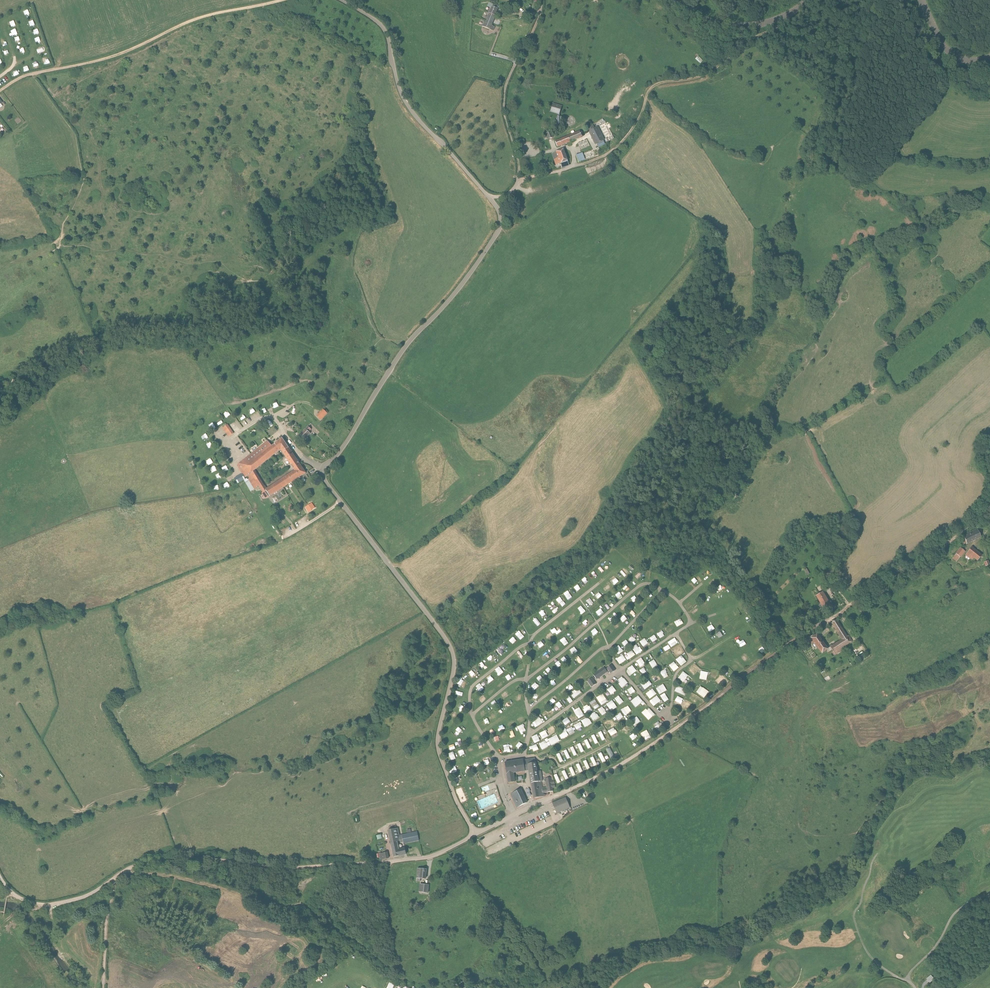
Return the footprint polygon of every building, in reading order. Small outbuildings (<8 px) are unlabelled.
[(493,4),(489,14),(495,16),(498,7),(499,8),(499,6),(493,4)] [(489,14),(486,21),(492,23),(495,16),(489,14)] [(491,25),(492,23),(486,21),(486,23),(484,23),(482,27),(493,31),(495,27),(491,25)] [(700,64),(703,61),(703,60),(698,55),(695,59),(700,64)] [(562,106),(553,103),(550,112),(559,115),(562,106)] [(598,127),(594,129),(589,131),(595,144),(604,140),(598,127)] [(547,139),(554,137),(551,131),(545,133),(547,139)] [(582,137),(580,131),(569,135),(571,141),(571,142),(575,140),(582,137)] [(569,135),(555,141),(557,147),(571,142),(571,141),(569,135)] [(552,154),(556,165),(567,161),(563,150),(552,154)] [(583,153),(576,155),(579,162),(585,160),(583,153)] [(316,417),(321,422),(328,414),(323,410),(316,417)] [(228,425),(223,428),(228,437),(233,434),(228,425)] [(308,426),(300,435),(305,439),(310,433),(309,432),(311,429),(308,426)] [(239,463),(237,465),(245,478),(246,476),(251,484),(248,486),(251,491),(254,489),(259,486),(263,493),(266,491),(266,490),(267,488),(255,470),(278,452),(278,451),(281,449),(280,448),(286,444),(282,438),(278,441),(271,445),(267,441),(239,463)] [(292,453),(286,444),(280,448),(281,449),(278,451),(278,452),(281,450),(284,455),(287,453),(289,455),(292,453)] [(293,469),(300,464),(292,453),(289,455),(287,453),(284,455),(285,456),(284,456),(291,465),(293,469)] [(287,475),(292,482),(305,473),(305,474),(307,473),(306,471),(305,472),(300,464),(293,469),(294,471),(287,475)] [(270,496),(271,495),(292,482),(287,475),(267,488),(266,490),(266,491),(270,496)] [(963,536),(967,543),(980,537),(977,529),(963,536)] [(960,557),(961,557),(965,552),(960,548),(956,554),(960,557)] [(977,561),(978,560),(981,556),(971,548),(966,554),(972,559),(974,558),(977,561)] [(714,578),(709,582),(713,586),(718,583),(714,578)] [(565,594),(570,600),(574,597),(570,591),(565,594)] [(816,596),(825,611),(826,613),(833,610),(822,592),(816,596)] [(582,614),(586,611),(581,605),(577,608),(582,614)] [(572,621),(577,618),(573,613),(569,617),(572,621)] [(562,621),(567,627),(571,624),(566,618),(562,621)] [(681,619),(675,623),(678,627),(684,623),(681,619)] [(832,623),(834,627),(841,639),(830,647),(835,655),(843,650),(842,648),(851,642),(852,641),(848,635),(847,636),(836,620),(832,623)] [(558,624),(554,627),(559,633),(563,630),(558,624)] [(550,631),(547,634),(552,639),(555,636),(550,631)] [(658,634),(660,639),(666,636),(663,631),(658,634)] [(811,638),(823,653),(828,649),(816,634),(811,638)] [(672,648),(679,643),(675,638),(668,643),(672,648)] [(538,643),(541,648),(546,644),(542,639),(538,643)] [(640,643),(644,648),(649,644),(646,639),(640,643)] [(637,645),(632,649),(637,656),(642,652),(637,645)] [(677,657),(685,652),(681,646),(674,651),(677,657)] [(490,657),(494,661),(499,657),(496,653),(490,657)] [(666,664),(672,660),(667,653),(661,657),(666,664)] [(624,656),(617,660),(620,665),(627,661),(624,656)] [(682,667),(688,662),(682,656),(677,660),(682,667)] [(642,658),(637,662),(641,668),(646,665),(642,658)] [(533,664),(537,668),(542,664),(538,660),(533,664)] [(654,669),(659,666),(655,660),(650,663),(654,669)] [(675,662),(670,666),(675,672),(680,668),(675,662)] [(694,676),(701,670),(695,664),(689,670),(694,676)] [(610,674),(615,670),(611,665),(606,668),(610,674)] [(627,671),(630,676),(637,672),(634,666),(627,671)] [(597,680),(607,672),(604,667),(593,675),(597,680)] [(665,679),(670,676),(666,669),(661,671),(665,679)] [(587,680),(591,677),(588,671),(583,674),(587,680)] [(679,678),(684,682),(690,676),(684,671),(679,678)] [(700,679),(707,681),(709,673),(702,671),(700,679)] [(575,677),(580,685),(585,682),(580,674),(575,677)] [(722,675),(715,681),(721,687),(728,681),(722,675)] [(617,682),(622,689),(628,684),(623,677),(617,682)] [(596,684),(592,678),(587,681),(591,687),(596,684)] [(646,691),(653,684),(648,679),(641,686),(646,691)] [(569,682),(565,684),(571,692),(575,690),(569,682)] [(656,688),(661,694),(668,690),(664,683),(656,688)] [(582,686),(587,692),(590,689),(586,684),(582,686)] [(613,686),(608,690),(611,695),(617,692),(613,686)] [(678,689),(676,688),(675,692),(685,695),(686,692),(683,691),(684,687),(679,686),(678,689)] [(705,698),(710,692),(702,686),(697,693),(705,698)] [(628,691),(632,695),(636,691),(632,687),(628,691)] [(651,699),(658,693),(653,688),(647,694),(651,699)] [(661,695),(666,702),(670,699),(665,692),(661,695)] [(597,698),(602,706),(609,702),(603,694),(597,698)] [(696,703),(699,698),(693,694),(690,698),(696,703)] [(619,695),(615,699),(620,705),(624,702),(619,695)] [(639,695),(631,701),(637,708),(644,702),(639,695)] [(658,695),(650,701),(654,706),(662,701),(658,695)] [(678,695),(675,703),(681,705),(684,698),(678,695)] [(591,703),(595,711),(600,707),(596,700),(591,703)] [(607,705),(612,712),(618,707),(613,700),(607,705)] [(683,708),(690,710),(693,702),(686,700),(683,708)] [(555,706),(559,712),(565,709),(561,703),(555,706)] [(593,712),(590,705),(584,708),(587,715),(593,712)] [(625,716),(633,711),(629,705),(621,710),(625,716)] [(603,716),(607,713),(603,707),(599,710),(603,716)] [(574,711),(579,720),(585,717),(580,708),(574,711)] [(650,708),(648,710),(647,709),(642,713),(649,720),(656,714),(650,708)] [(456,710),(451,716),(456,720),(460,714),(456,710)] [(590,715),(594,721),(599,718),(596,712),(590,715)] [(618,720),(624,717),(621,712),(616,716),(618,720)] [(631,720),(634,725),(641,722),(638,716),(631,720)] [(538,728),(544,723),(539,717),(533,721),(538,728)] [(566,727),(571,723),(568,718),(563,722),(566,727)] [(582,721),(586,728),(593,724),(590,719),(587,721),(586,719),(582,721)] [(465,720),(462,724),(467,728),(471,724),(465,720)] [(608,730),(613,727),(609,720),(604,724),(608,730)] [(626,721),(623,723),(629,733),(632,731),(626,721)] [(655,724),(659,732),(665,728),(660,721),(655,724)] [(577,730),(584,727),(581,722),(575,726),(577,730)] [(554,727),(548,730),(551,736),(557,733),(554,727)] [(567,730),(570,735),(576,732),(573,727),(567,730)] [(615,727),(609,731),(612,737),(618,733),(615,727)] [(562,740),(569,736),(567,730),(559,734),(562,740)] [(645,741),(652,738),(648,730),(641,733),(645,741)] [(540,734),(543,740),(549,738),(546,731),(540,734)] [(532,738),(535,744),(541,742),(538,735),(532,738)] [(557,736),(549,740),(552,746),(560,742),(557,736)] [(546,741),(540,744),(542,751),(549,748),(546,741)] [(602,753),(599,754),(603,764),(607,762),(602,753)] [(534,758),(523,759),(524,765),(528,764),(531,783),(534,798),(543,796),(543,793),(548,792),(553,791),(552,788),(555,787),(554,780),(552,780),(551,777),(545,778),(546,788),(543,788),(542,781),(543,781),(541,771),(537,771),(536,762),(535,763),(534,758)] [(525,771),(524,765),(523,759),(505,763),(508,783),(515,782),(513,773),(525,771)] [(510,794),(516,808),(527,803),(520,789),(510,794)] [(566,797),(552,803),(556,813),(570,808),(566,797)] [(398,828),(393,829),(388,830),(390,839),(400,837),(398,828)] [(402,835),(403,838),(403,840),(404,844),(404,843),(405,843),(406,843),(407,843),(413,841),(413,842),(413,841),(415,841),(416,841),(418,840),(418,841),(419,840),(417,832),(402,835)] [(392,848),(398,847),(399,847),(398,841),(400,841),(401,841),(403,840),(403,838),(400,838),(400,837),(390,839),(392,848)] [(398,847),(392,848),(394,857),(400,856),(398,847)] [(398,847),(400,856),(406,854),(405,848),(399,849),(399,847),(398,847)] [(417,868),(417,878),(416,881),(420,881),(420,878),(425,879),(427,869),(426,869),(417,868)] [(428,885),(420,884),(419,892),(427,893),(428,885)]
